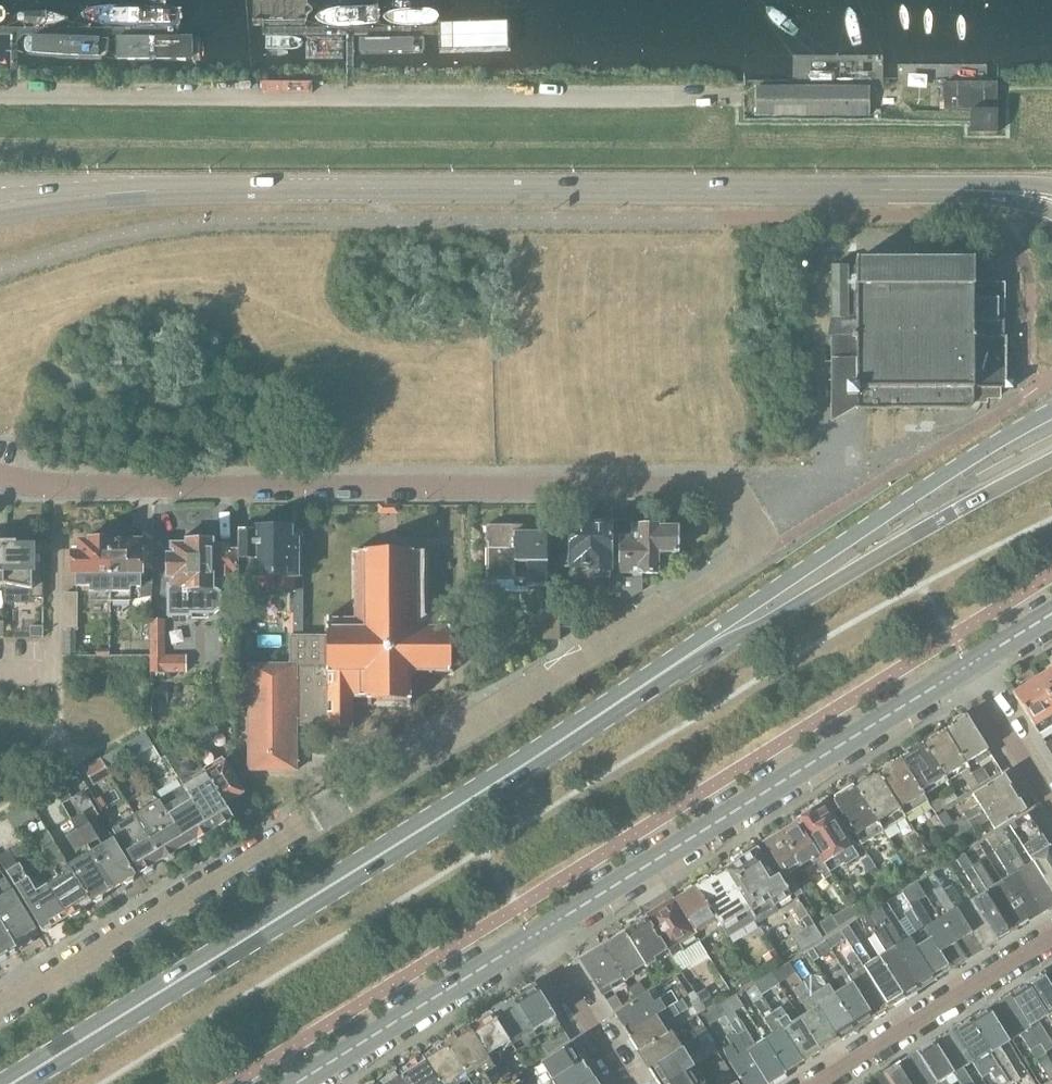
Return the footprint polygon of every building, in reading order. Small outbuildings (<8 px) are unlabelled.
[(10,81),(10,86),(16,86),(17,81),(17,76),(17,40),(23,34),(10,34),(10,76),(10,81)] [(997,86),(942,86),(942,110),(970,110),(997,110),(997,89),(997,86)] [(756,87),(755,116),(870,116),(870,88),(756,87)] [(970,110),(970,123),(970,133),(997,133),(997,110),(970,110)] [(974,283),(974,263),(974,260),(856,260),(856,267),(832,267),(832,313),(829,335),(832,335),(832,422),(857,408),(857,409),(868,409),(868,412),(872,412),(872,410),(892,411),(892,412),(896,412),(896,409),(916,409),(916,412),(920,412),(920,409),(967,409),(968,409),(969,408),(970,407),(971,406),(972,405),(972,404),(972,398),(986,398),(986,399),(987,399),(987,394),(1004,400),(1001,388),(1012,388),(1012,382),(1007,382),(1007,336),(1004,336),(1005,283),(974,283)] [(121,358),(109,358),(109,366),(121,366),(121,358)] [(397,500),(379,501),(379,510),(397,509),(397,500)] [(610,579),(610,574),(609,524),(605,520),(591,520),(587,523),(587,526),(570,526),(570,542),(559,542),(560,567),(576,567),(576,581),(560,581),(560,594),(581,594),(581,582),(588,582),(588,579),(610,579)] [(620,574),(610,574),(610,579),(612,579),(612,609),(641,591),(640,574),(657,574),(657,554),(676,554),(676,527),(657,527),(657,526),(655,526),(652,522),(644,522),(641,526),(632,526),(631,536),(620,535),(620,574)] [(545,587),(546,555),(546,532),(515,532),(515,526),(485,525),(485,555),(485,579),(487,579),(487,594),(528,594),(528,587),(545,587)] [(256,535),(238,535),(238,551),(238,558),(252,558),(252,577),(298,577),(298,540),(291,540),(291,528),(256,528),(256,535)] [(72,548),(72,555),(72,573),(76,573),(76,587),(90,587),(90,593),(90,592),(90,601),(107,601),(110,601),(110,541),(107,541),(106,540),(104,536),(97,536),(93,540),(93,541),(90,541),(90,542),(79,542),(79,548),(72,548)] [(239,577),(238,558),(238,551),(227,551),(227,544),(211,544),(211,543),(208,543),(204,538),(195,538),(191,543),(188,543),(189,545),(171,545),(171,558),(169,558),(169,577),(172,576),(172,587),(169,587),(169,618),(192,618),(192,615),(215,614),(221,609),(221,595),(214,589),(212,589),(211,577),(239,577)] [(110,541),(110,601),(112,601),(129,601),(129,593),(130,593),(130,588),(141,588),(141,568),(147,568),(147,546),(140,546),(140,542),(128,542),(110,542),(110,541)] [(3,542),(3,584),(30,589),(30,598),(43,598),(43,553),(45,553),(45,542),(3,542)] [(327,636),(329,726),(329,727),(327,728),(329,729),(331,727),(353,727),(354,729),(356,727),(355,726),(354,715),(355,715),(355,713),(354,713),(353,698),(368,698),(368,705),(372,705),(372,701),(407,701),(407,704),(411,704),(411,679),(412,678),(412,676),(414,677),(414,674),(416,674),(416,672),(429,672),(429,674),(433,674),(433,672),(453,673),(453,669),(451,669),(451,632),(452,632),(452,628),(450,628),(450,617),(447,617),(447,619),(432,619),(432,617),(429,617),(429,619),(422,619),(422,609),(424,609),(424,606),(422,606),(422,589),(424,589),(424,586),(422,587),(422,570),(424,570),(424,567),(422,567),(422,555),(424,555),(424,552),(412,552),(412,549),(397,549),(397,548),(387,548),(379,548),(379,550),(364,549),(364,552),(353,552),(352,555),(355,555),(355,567),(353,567),(353,570),(355,570),(355,587),(353,587),(353,590),(355,590),(355,606),(353,606),(353,609),(355,609),(355,619),(348,619),(348,617),(345,617),(345,619),(330,619),(330,617),(327,617),(327,629),(325,629),(325,632),(327,632),(327,636)] [(293,590),(292,607),(303,607),(303,590),(293,590)] [(64,593),(64,613),(64,630),(65,630),(77,630),(77,593),(64,593)] [(540,602),(540,614),(559,614),(559,602),(540,602)] [(303,607),(292,607),(292,636),(303,636),(303,607)] [(166,657),(165,622),(151,622),(152,657),(166,657)] [(32,637),(43,637),(43,624),(32,624),(32,637)] [(297,726),(329,726),(327,636),(303,636),(292,636),(290,636),(290,664),(249,664),(249,770),(297,770),(297,726)] [(1037,678),(1051,702),(1051,669),(1050,670),(1049,669),(1040,674),(1041,676),(1037,678)] [(1039,734),(1051,725),(1051,722),(1051,720),(1051,719),(1051,702),(1037,678),(1027,685),(1026,684),(1017,690),(1018,691),(1013,693),(1039,734)] [(987,750),(966,717),(964,718),(961,717),(955,721),(955,724),(943,731),(964,764),(987,750)] [(966,768),(964,764),(943,731),(936,735),(936,734),(935,735),(932,735),(925,739),(923,742),(920,744),(942,780),(946,786),(959,778),(957,774),(966,768)] [(124,744),(130,754),(150,742),(144,732),(124,744)] [(194,733),(185,738),(195,755),(203,750),(194,733)] [(122,759),(130,754),(124,744),(100,758),(107,771),(123,761),(122,759)] [(942,780),(920,744),(906,753),(899,758),(923,796),(931,792),(929,788),(942,780)] [(107,771),(100,758),(83,769),(94,786),(111,777),(107,771)] [(203,769),(224,804),(243,793),(222,758),(203,769)] [(928,803),(923,796),(899,758),(891,762),(892,763),(889,764),(886,764),(880,768),(879,772),(880,772),(878,773),(905,817),(928,803)] [(971,774),(970,775),(977,786),(989,778),(982,766),(971,773),(971,774)] [(192,781),(183,786),(211,831),(218,826),(224,827),(230,824),(231,819),(232,818),(224,804),(203,769),(190,778),(192,781)] [(906,819),(905,817),(878,773),(867,780),(867,779),(864,778),(859,782),(857,785),(858,786),(855,787),(883,833),(906,819)] [(970,821),(1015,794),(1004,776),(973,795),(978,804),(965,812),(966,814),(952,822),(945,810),(936,816),(944,828),(948,835),(970,821)] [(63,781),(52,787),(58,797),(62,804),(73,797),(63,781)] [(161,800),(188,845),(197,840),(202,840),(208,837),(209,831),(211,831),(183,786),(161,800)] [(38,795),(44,805),(58,797),(52,787),(38,795)] [(883,833),(855,787),(847,793),(846,792),(843,792),(837,795),(835,799),(836,800),(834,801),(862,846),(883,833)] [(88,798),(84,791),(76,796),(80,803),(88,798)] [(955,800),(950,793),(941,799),(945,806),(955,800)] [(975,828),(976,830),(989,822),(994,830),(1025,811),(1015,794),(970,821),(948,835),(953,842),(975,828)] [(29,801),(35,811),(44,805),(38,795),(29,801)] [(161,800),(135,815),(162,860),(163,860),(167,861),(173,857),(175,853),(188,845),(161,800)] [(29,801),(12,811),(20,825),(37,815),(35,811),(29,801)] [(12,811),(4,816),(13,829),(20,825),(12,811)] [(814,813),(809,812),(801,818),(799,822),(798,823),(798,822),(826,868),(830,873),(844,864),(845,865),(858,858),(856,854),(830,811),(818,818),(815,813),(814,813)] [(82,813),(72,819),(78,829),(88,823),(82,813)] [(112,829),(139,874),(141,873),(146,874),(151,870),(153,866),(162,860),(135,815),(112,829)] [(1028,815),(1009,826),(1032,863),(1051,896),(1051,854),(1028,815)] [(78,829),(112,890),(123,884),(127,885),(133,882),(134,877),(135,876),(113,839),(103,845),(90,822),(88,823),(78,829)] [(830,873),(826,868),(798,822),(791,826),(788,826),(783,829),(782,832),(781,833),(804,870),(813,865),(818,872),(820,871),(825,878),(830,875),(830,873)] [(953,842),(948,835),(944,828),(935,834),(949,855),(958,850),(953,842)] [(104,895),(112,890),(78,829),(66,837),(79,859),(68,865),(90,903),(91,903),(97,904),(103,900),(104,895)] [(800,903),(801,904),(804,902),(799,894),(802,892),(797,885),(799,884),(795,876),(804,870),(781,833),(780,833),(779,831),(769,837),(770,839),(764,843),(765,845),(765,846),(794,893),(800,903)] [(1051,908),(1051,896),(1032,863),(1025,868),(1002,831),(994,836),(1042,914),(1051,908)] [(80,909),(85,906),(90,903),(68,865),(48,832),(37,839),(43,849),(42,850),(57,878),(47,884),(66,917),(67,917),(72,918),(79,913),(80,909)] [(921,843),(914,832),(907,836),(913,847),(921,843)] [(1042,914),(994,836),(987,840),(1010,878),(1002,882),(1027,923),(1042,914)] [(66,917),(47,884),(35,891),(19,863),(17,864),(15,860),(28,852),(21,842),(10,850),(9,848),(0,854),(0,859),(2,863),(43,932),(46,929),(66,917)] [(790,896),(794,893),(765,846),(757,850),(755,851),(753,852),(754,852),(749,855),(748,855),(747,856),(725,870),(749,910),(757,923),(780,909),(778,904),(790,896)] [(889,860),(904,885),(912,880),(897,855),(889,860)] [(971,866),(964,855),(956,859),(979,897),(972,901),(997,942),(1012,933),(971,866)] [(869,858),(861,863),(867,874),(875,869),(869,858)] [(1012,933),(1027,923),(1002,882),(995,887),(979,862),(971,866),(1012,933)] [(744,914),(749,910),(725,870),(712,878),(707,877),(698,882),(698,887),(697,888),(721,926),(727,937),(749,923),(744,914)] [(981,951),(997,942),(972,901),(964,906),(951,884),(946,887),(937,872),(933,874),(941,887),(981,951)] [(4,878),(0,881),(0,925),(15,949),(19,949),(29,943),(30,941),(27,936),(36,931),(4,878)] [(950,971),(966,961),(940,919),(932,924),(917,899),(925,895),(917,882),(901,892),(907,901),(911,906),(950,971)] [(721,926),(697,888),(696,887),(694,889),(690,887),(684,891),(684,894),(674,901),(698,939),(699,940),(721,926)] [(940,919),(966,961),(981,951),(941,887),(933,892),(947,914),(940,919)] [(671,956),(698,939),(674,901),(671,902),(669,901),(666,902),(664,902),(663,903),(662,905),(661,908),(661,909),(647,917),(668,951),(671,956)] [(950,971),(911,906),(907,901),(899,906),(916,933),(908,939),(911,943),(912,943),(935,980),(950,971)] [(801,904),(800,903),(791,909),(799,921),(801,919),(806,927),(792,936),(801,950),(821,938),(801,904)] [(855,904),(851,906),(856,915),(860,912),(855,904)] [(850,905),(832,916),(839,927),(856,916),(856,915),(851,906),(850,905)] [(872,912),(920,990),(935,980),(912,943),(911,943),(909,944),(907,941),(902,943),(880,907),(872,912)] [(905,999),(920,990),(872,912),(864,917),(887,954),(879,959),(905,999)] [(839,927),(832,916),(820,923),(827,935),(839,927)] [(655,960),(668,951),(647,917),(645,918),(641,917),(635,920),(635,924),(624,931),(645,966),(647,969),(656,963),(655,960)] [(5,958),(5,955),(15,949),(0,925),(0,961),(5,958)] [(905,999),(879,959),(871,964),(848,926),(840,932),(845,939),(854,953),(889,1009),(905,999)] [(633,974),(645,966),(624,931),(622,932),(619,930),(613,934),(612,938),(602,945),(623,979),(625,982),(635,976),(633,974)] [(833,937),(825,941),(830,949),(845,939),(840,932),(833,937)] [(830,949),(825,941),(807,952),(813,962),(831,951),(830,949)] [(610,987),(623,979),(602,945),(600,945),(597,944),(591,948),(591,951),(580,958),(603,996),(612,990),(610,987)] [(774,952),(764,958),(771,969),(772,968),(781,963),(774,952)] [(872,1020),(889,1009),(854,953),(846,958),(856,974),(847,979),(872,1020)] [(789,962),(772,973),(778,983),(795,972),(789,962)] [(797,973),(802,981),(838,1040),(856,1030),(835,997),(826,1002),(804,968),(797,973)] [(747,970),(737,977),(743,985),(753,979),(747,970)] [(843,991),(835,997),(856,1030),(872,1020),(847,979),(842,972),(834,977),(843,991)] [(656,985),(665,979),(662,973),(652,979),(656,985)] [(772,973),(753,984),(761,995),(779,984),(778,983),(772,973)] [(1048,1018),(1051,1015),(1051,985),(1044,973),(1027,984),(1048,1018)] [(636,998),(649,990),(643,980),(629,989),(636,998)] [(810,1012),(800,1018),(821,1051),(838,1040),(802,981),(794,986),(810,1012)] [(654,1003),(648,995),(615,1015),(627,1034),(682,999),(681,999),(688,995),(680,983),(673,988),(675,991),(654,1003)] [(1044,1052),(1051,1047),(1051,1043),(1039,1023),(1048,1018),(1027,984),(1009,996),(1044,1052)] [(524,989),(523,992),(513,999),(537,1038),(545,1032),(546,1033),(560,1024),(535,985),(533,987),(529,986),(524,989)] [(705,988),(696,994),(706,1009),(714,1004),(705,988)] [(691,1000),(689,1001),(697,1015),(706,1009),(696,994),(694,991),(688,995),(691,1000)] [(606,1000),(612,1010),(621,1005),(615,995),(606,1000)] [(1008,1042),(1012,1040),(1020,1035),(1036,1060),(1037,1059),(1045,1054),(1044,1052),(1009,996),(988,1008),(1007,1040),(1008,1042)] [(494,1011),(491,1012),(516,1052),(529,1044),(528,1043),(537,1038),(513,999),(503,1005),(501,1003),(492,1008),(494,1011)] [(682,999),(627,1034),(638,1052),(671,1032),(666,1023),(688,1009),(682,999)] [(772,1013),(764,1000),(757,1005),(775,1034),(764,1041),(785,1074),(803,1062),(772,1013)] [(785,1074),(764,1041),(755,1047),(740,1023),(727,1001),(718,1007),(724,1015),(734,1032),(766,1083),(768,1083),(785,1074)] [(718,1007),(703,1016),(708,1025),(724,1015),(718,1007)] [(780,1007),(772,1013),(803,1062),(821,1051),(800,1018),(791,1025),(780,1007)] [(988,1008),(970,1020),(1005,1077),(1009,1083),(1012,1083),(1019,1079),(999,1046),(1007,1040),(988,1008)] [(491,1012),(489,1014),(486,1013),(481,1016),(480,1019),(469,1026),(492,1065),(502,1059),(503,1060),(516,1052),(491,1012)] [(951,1031),(971,1062),(980,1057),(996,1083),(1005,1077),(970,1020),(951,1031)] [(649,1070),(708,1033),(703,1025),(677,1040),(671,1032),(638,1052),(649,1070)] [(492,1065),(469,1026),(467,1028),(466,1028),(463,1027),(458,1030),(457,1033),(448,1040),(443,1042),(444,1043),(469,1081),(471,1083),(490,1083),(484,1074),(494,1068),(492,1065)] [(547,1055),(570,1041),(564,1031),(542,1046),(547,1055)] [(954,1074),(960,1083),(973,1083),(963,1068),(971,1062),(951,1031),(935,1042),(954,1074)] [(742,1083),(766,1083),(734,1032),(727,1036),(734,1048),(725,1054),(742,1083)] [(694,1067),(688,1058),(714,1042),(708,1033),(649,1070),(658,1083),(667,1083),(694,1067)] [(935,1042),(917,1053),(936,1083),(949,1083),(946,1079),(954,1074),(935,1042)] [(420,1058),(436,1083),(464,1083),(469,1081),(444,1043),(443,1044),(440,1045),(434,1048),(430,1052),(420,1058)] [(583,1062),(572,1044),(541,1064),(546,1073),(528,1083),(547,1083),(583,1062)] [(917,1053),(905,1060),(902,1060),(899,1063),(912,1083),(936,1083),(917,1053)] [(1051,1078),(1051,1066),(1045,1054),(1037,1059),(1050,1079),(1051,1078)] [(420,1058),(417,1059),(411,1062),(408,1066),(398,1072),(405,1083),(436,1083),(420,1058)] [(729,1071),(723,1061),(700,1076),(694,1067),(667,1083),(707,1083),(729,1071)] [(594,1080),(583,1062),(547,1083),(587,1083),(594,1080)] [(899,1063),(896,1065),(894,1068),(882,1075),(888,1083),(912,1083),(899,1063)] [(729,1071),(707,1083),(737,1083),(729,1071)] [(379,1083),(405,1083),(398,1072),(394,1073),(388,1077),(385,1080),(379,1083)] [(882,1075),(871,1082),(868,1083),(866,1083),(888,1083),(882,1075)]
